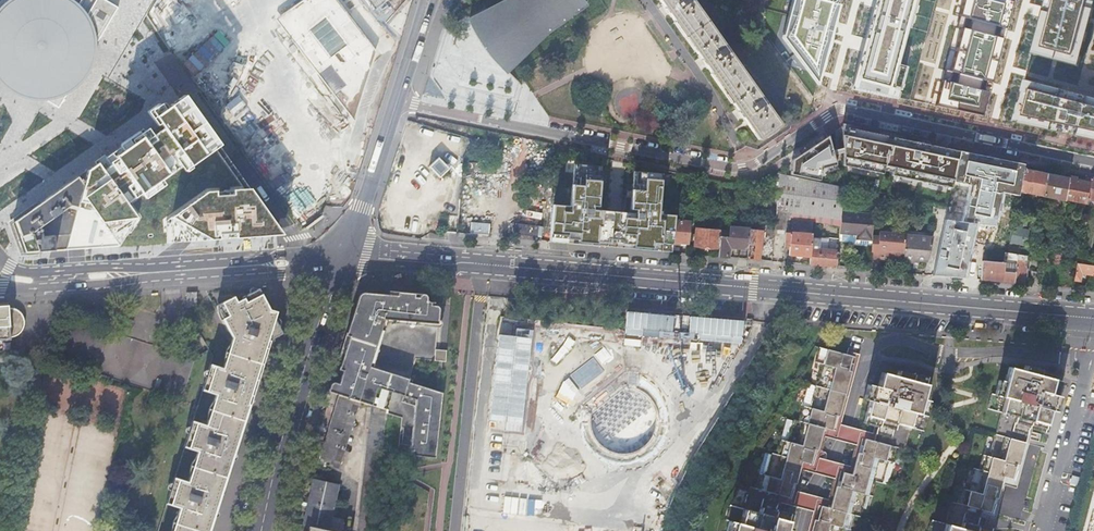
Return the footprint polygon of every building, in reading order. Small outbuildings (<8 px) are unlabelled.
[(9,3),(1,12),(0,15),(0,74),(2,75),(6,81),(20,92),(38,99),(44,99),(60,108),(67,96),(74,94),(89,83),(99,67),(104,50),(103,32),(118,7),(106,0),(98,0),(92,9),(84,0),(13,0),(9,3)] [(336,0),(303,0),(277,20),(354,120),(376,51),(336,0)] [(376,11),(391,0),(368,0),(376,11)] [(487,51),(507,73),(547,34),(587,6),(583,0),(509,0),(469,20),(482,43),(487,51)] [(759,140),(779,126),(690,0),(660,0),(661,3),(695,50),(732,102),(759,140)] [(782,37),(817,83),(839,4),(834,3),(835,0),(792,0),(782,37)] [(857,85),(898,95),(906,67),(899,65),(915,0),(878,0),(857,85)] [(1012,0),(962,0),(936,104),(983,115),(1012,0)] [(1093,0),(1045,0),(1031,57),(1076,69),(1093,0)] [(1027,84),(1015,126),(1093,141),(1093,101),(1027,84)] [(92,167),(87,170),(80,198),(79,204),(77,210),(67,249),(66,252),(116,248),(166,245),(171,245),(186,244),(197,243),(209,242),(239,240),(269,238),(269,226),(244,191),(214,150),(181,104),(156,122),(110,155),(103,159),(96,164),(92,167)] [(953,182),(959,152),(841,126),(842,166),(951,188),(953,182)] [(835,164),(828,136),(790,160),(790,176),(819,182),(821,169),(835,164)] [(1024,165),(959,152),(953,182),(969,185),(960,222),(945,219),(932,275),(964,278),(976,224),(993,227),(1001,192),(1018,196),(1019,192),(1023,170),(1024,165)] [(440,173),(447,165),(438,157),(431,165),(440,173)] [(553,206),(550,242),(608,247),(672,253),(673,242),(674,222),(675,216),(660,215),(660,212),(658,211),(662,174),(633,172),(630,213),(598,211),(601,168),(573,165),(570,207),(553,206)] [(38,231),(68,209),(77,210),(87,170),(52,196),(15,222),(25,252),(45,250),(51,239),(40,240),(38,231)] [(1019,192),(1043,197),(1047,175),(1035,172),(1023,170),(1019,192)] [(1069,176),(1069,174),(1070,172),(1065,171),(1061,170),(1061,173),(1058,175),(1055,174),(1054,176),(1047,175),(1043,197),(1064,201),(1065,200),(1069,176)] [(842,206),(844,187),(819,182),(790,176),(773,172),(770,192),(772,192),(777,193),(776,212),(775,215),(774,233),(785,234),(787,233),(788,227),(813,231),(813,223),(840,227),(840,226),(841,213),(842,206)] [(1079,179),(1069,176),(1065,200),(1086,204),(1086,202),(1090,181),(1079,179)] [(1090,178),(1090,181),(1086,202),(1089,203),(1089,200),(1093,201),(1093,179),(1090,178)] [(51,239),(45,250),(67,249),(77,210),(68,209),(38,231),(40,240),(51,239)] [(872,236),(874,215),(841,213),(840,226),(840,227),(839,239),(849,239),(849,245),(852,245),(856,245),(857,240),(871,241),(872,236)] [(676,243),(689,244),(691,223),(674,222),(673,242),(676,243)] [(750,227),(750,230),(748,249),(747,260),(760,261),(763,231),(754,230),(754,227),(750,227)] [(706,248),(718,249),(720,231),(720,229),(716,229),(716,231),(696,230),(694,247),(706,248)] [(718,249),(718,257),(728,258),(729,250),(730,249),(731,248),(748,249),(750,230),(736,229),(736,233),(720,231),(718,249)] [(1012,229),(1010,242),(1027,245),(1029,232),(1012,229)] [(787,233),(785,234),(784,246),(790,247),(789,255),(796,256),(810,257),(812,239),(812,235),(787,233)] [(903,256),(905,236),(879,233),(879,237),(872,236),(871,241),(871,246),(869,264),(877,264),(877,257),(877,254),(886,255),(903,256)] [(903,259),(903,262),(914,263),(914,260),(917,260),(928,262),(933,238),(905,236),(903,256),(903,259)] [(810,257),(810,265),(812,265),(836,268),(838,252),(819,250),(820,239),(812,239),(810,257)] [(1064,262),(1065,255),(1054,253),(1053,261),(1064,262)] [(982,262),(980,280),(997,281),(1014,283),(1017,256),(1007,254),(1005,254),(1004,264),(982,262)] [(1076,257),(1065,255),(1064,262),(1075,264),(1076,257)] [(1017,256),(1014,283),(1023,284),(1024,277),(1025,272),(1028,273),(1028,270),(1025,269),(1026,257),(1017,256)] [(1077,264),(1076,264),(1074,281),(1081,282),(1082,274),(1093,276),(1093,266),(1077,264)] [(1030,284),(1038,285),(1039,272),(1031,271),(1030,284)] [(256,289),(255,289),(244,296),(245,298),(238,302),(234,296),(228,299),(228,307),(227,319),(233,331),(237,329),(235,336),(234,335),(232,342),(233,342),(231,350),(227,361),(226,361),(224,367),(210,362),(208,368),(202,387),(216,392),(214,398),(216,398),(210,417),(208,417),(206,423),(192,418),(190,424),(188,431),(184,444),(198,449),(196,455),(198,455),(192,474),(190,474),(188,480),(175,476),(173,482),(170,489),(166,501),(180,505),(179,511),(180,511),(174,530),(172,530),(209,530),(210,529),(225,478),(237,443),(244,419),(249,403),(247,403),(259,364),(266,340),(282,331),(278,324),(274,317),(276,310),(269,308),(259,289),(258,288),(256,289)] [(197,307),(196,292),(186,292),(187,308),(197,307)] [(381,389),(388,391),(390,373),(376,368),(375,371),(369,369),(384,320),(384,319),(396,320),(399,292),(398,292),(397,295),(389,295),(374,293),(373,297),(362,296),(358,309),(346,346),(342,362),(345,363),(336,394),(328,391),(328,392),(339,395),(360,402),(372,406),(377,388),(381,389)] [(399,292),(396,320),(435,324),(435,314),(438,314),(439,314),(439,309),(439,307),(437,306),(434,305),(434,302),(430,302),(428,301),(427,300),(427,296),(425,295),(423,294),(421,294),(420,295),(419,297),(415,297),(415,293),(407,293),(399,292)] [(361,294),(359,295),(332,381),(328,391),(336,394),(345,363),(342,362),(346,346),(358,309),(362,296),(373,297),(374,293),(365,293),(364,293),(363,293),(362,293),(361,294)] [(228,307),(228,299),(219,304),(222,311),(227,319),(228,307)] [(3,340),(12,340),(12,337),(14,337),(16,336),(19,335),(21,333),(23,331),(24,329),(25,327),(26,324),(26,322),(26,319),(25,317),(24,315),(24,314),(23,313),(21,311),(19,310),(17,309),(15,308),(12,308),(10,308),(10,305),(0,306),(0,341),(3,340)] [(643,337),(743,343),(745,318),(628,310),(625,344),(643,345),(643,337)] [(396,320),(396,324),(437,327),(439,327),(440,326),(441,325),(441,324),(441,323),(441,321),(439,320),(438,320),(438,317),(438,314),(435,314),(435,324),(396,320)] [(375,371),(376,368),(373,367),(387,323),(396,324),(396,320),(384,319),(384,320),(369,369),(375,371)] [(516,334),(500,332),(489,428),(524,432),(537,321),(518,319),(516,334)] [(785,441),(779,439),(775,455),(768,453),(762,475),(756,474),(752,488),(746,487),(741,504),(739,509),(726,506),(722,521),(726,522),(723,530),(785,530),(789,514),(775,510),(779,496),(791,499),(795,481),(800,462),(812,465),(817,445),(822,428),(834,431),(839,413),(849,375),(854,356),(817,347),(813,362),(819,364),(808,407),(801,406),(797,420),(791,419),(789,427),(785,441)] [(446,351),(435,349),(434,361),(446,362),(446,351)] [(978,509),(990,513),(995,494),(1000,476),(1012,479),(1020,452),(1027,427),(1041,431),(1047,410),(1055,412),(1057,405),(1059,397),(1055,396),(1060,381),(1037,375),(1039,369),(1024,365),(1022,371),(1008,367),(1004,382),(998,380),(994,394),(991,394),(987,409),(1002,413),(990,456),(983,454),(979,469),(972,468),(966,490),(960,488),(955,503),(951,502),(949,511),(945,524),(931,520),(928,530),(991,530),(992,528),(974,523),(978,509)] [(849,530),(853,515),(859,517),(864,498),(870,500),(875,484),(879,485),(886,461),(892,463),(896,448),(903,449),(908,427),(923,431),(927,416),(924,415),(927,400),(922,399),(927,377),(911,373),(911,375),(897,371),(895,376),(882,373),(878,387),(866,384),(864,391),(861,399),(868,401),(862,423),(877,427),(873,441),(861,438),(856,455),(851,475),(839,472),(835,488),(829,508),(817,505),(811,528),(810,530),(842,530),(843,529),(849,530)] [(390,373),(388,391),(393,392),(404,396),(416,399),(419,400),(418,409),(415,408),(414,419),(414,428),(413,435),(412,444),(411,455),(432,458),(435,458),(437,443),(434,443),(436,426),(439,427),(441,405),(438,404),(440,392),(411,383),(404,381),(405,378),(390,373)] [(111,379),(96,374),(95,379),(109,384),(111,379)] [(159,379),(154,392),(159,394),(163,380),(159,379)] [(375,407),(381,389),(377,388),(372,406),(375,407)] [(360,402),(339,395),(327,434),(317,463),(338,470),(360,402)] [(378,480),(386,410),(375,407),(372,406),(357,530),(373,530),(378,480)] [(193,465),(197,449),(186,446),(182,463),(193,465)] [(304,526),(309,527),(329,530),(342,530),(344,520),(330,517),(338,486),(314,480),(309,503),(304,526)] [(1092,502),(1084,530),(1093,530),(1093,502),(1092,502)]
